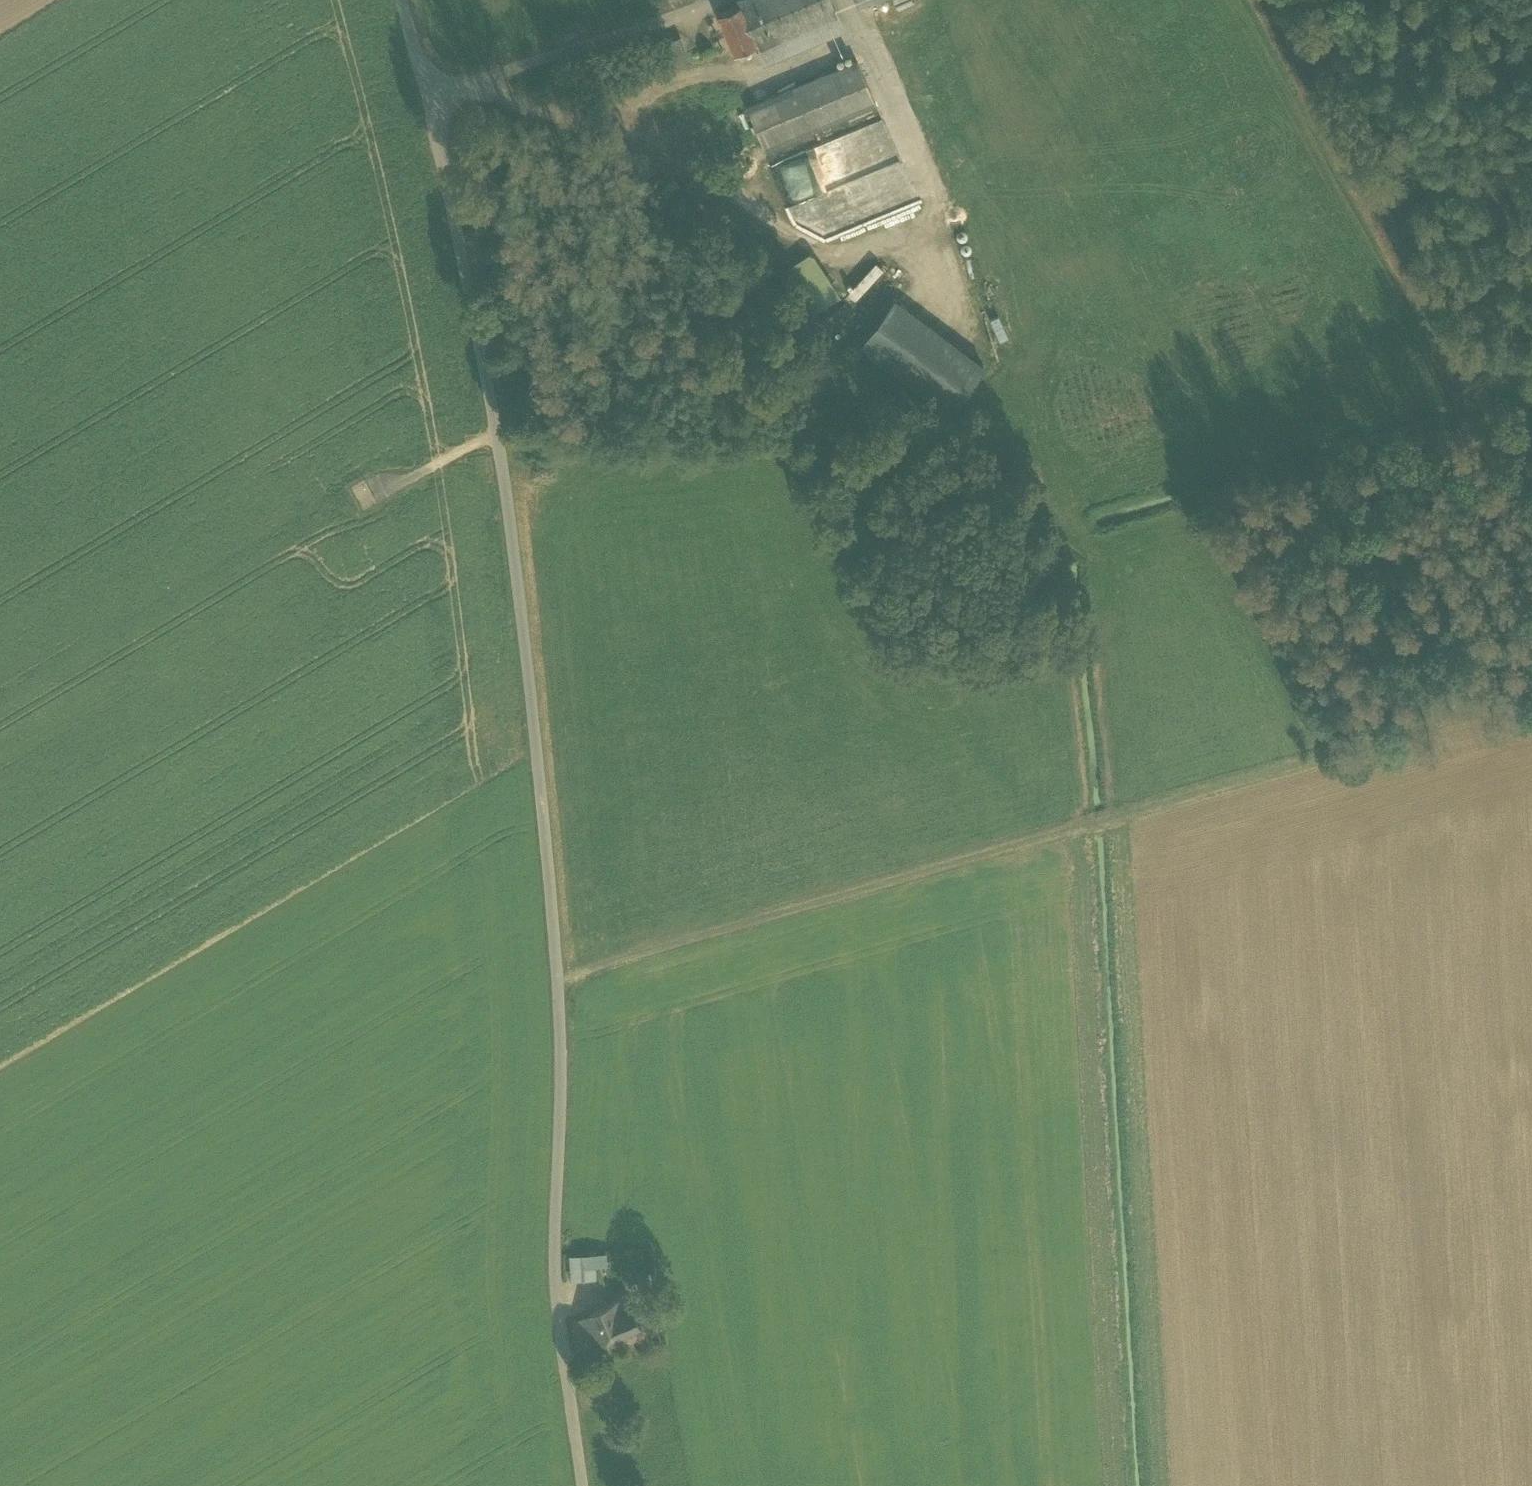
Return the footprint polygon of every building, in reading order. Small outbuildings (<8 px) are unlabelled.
[(717,14),(734,54),(754,45),(756,50),(760,48),(765,60),(842,27),(830,0),(739,0),(736,2),(738,5),(717,14)] [(856,61),(745,107),(763,151),(875,105),(856,61)] [(780,159),(794,198),(902,159),(888,120),(780,159)] [(770,167),(784,200),(793,196),(778,163),(770,167)] [(885,297),(854,344),(903,376),(913,362),(963,395),(985,363),(885,297)] [(596,1249),(572,1251),(574,1271),(597,1270),(596,1249)] [(625,1295),(577,1319),(592,1349),(640,1325),(625,1295)]
